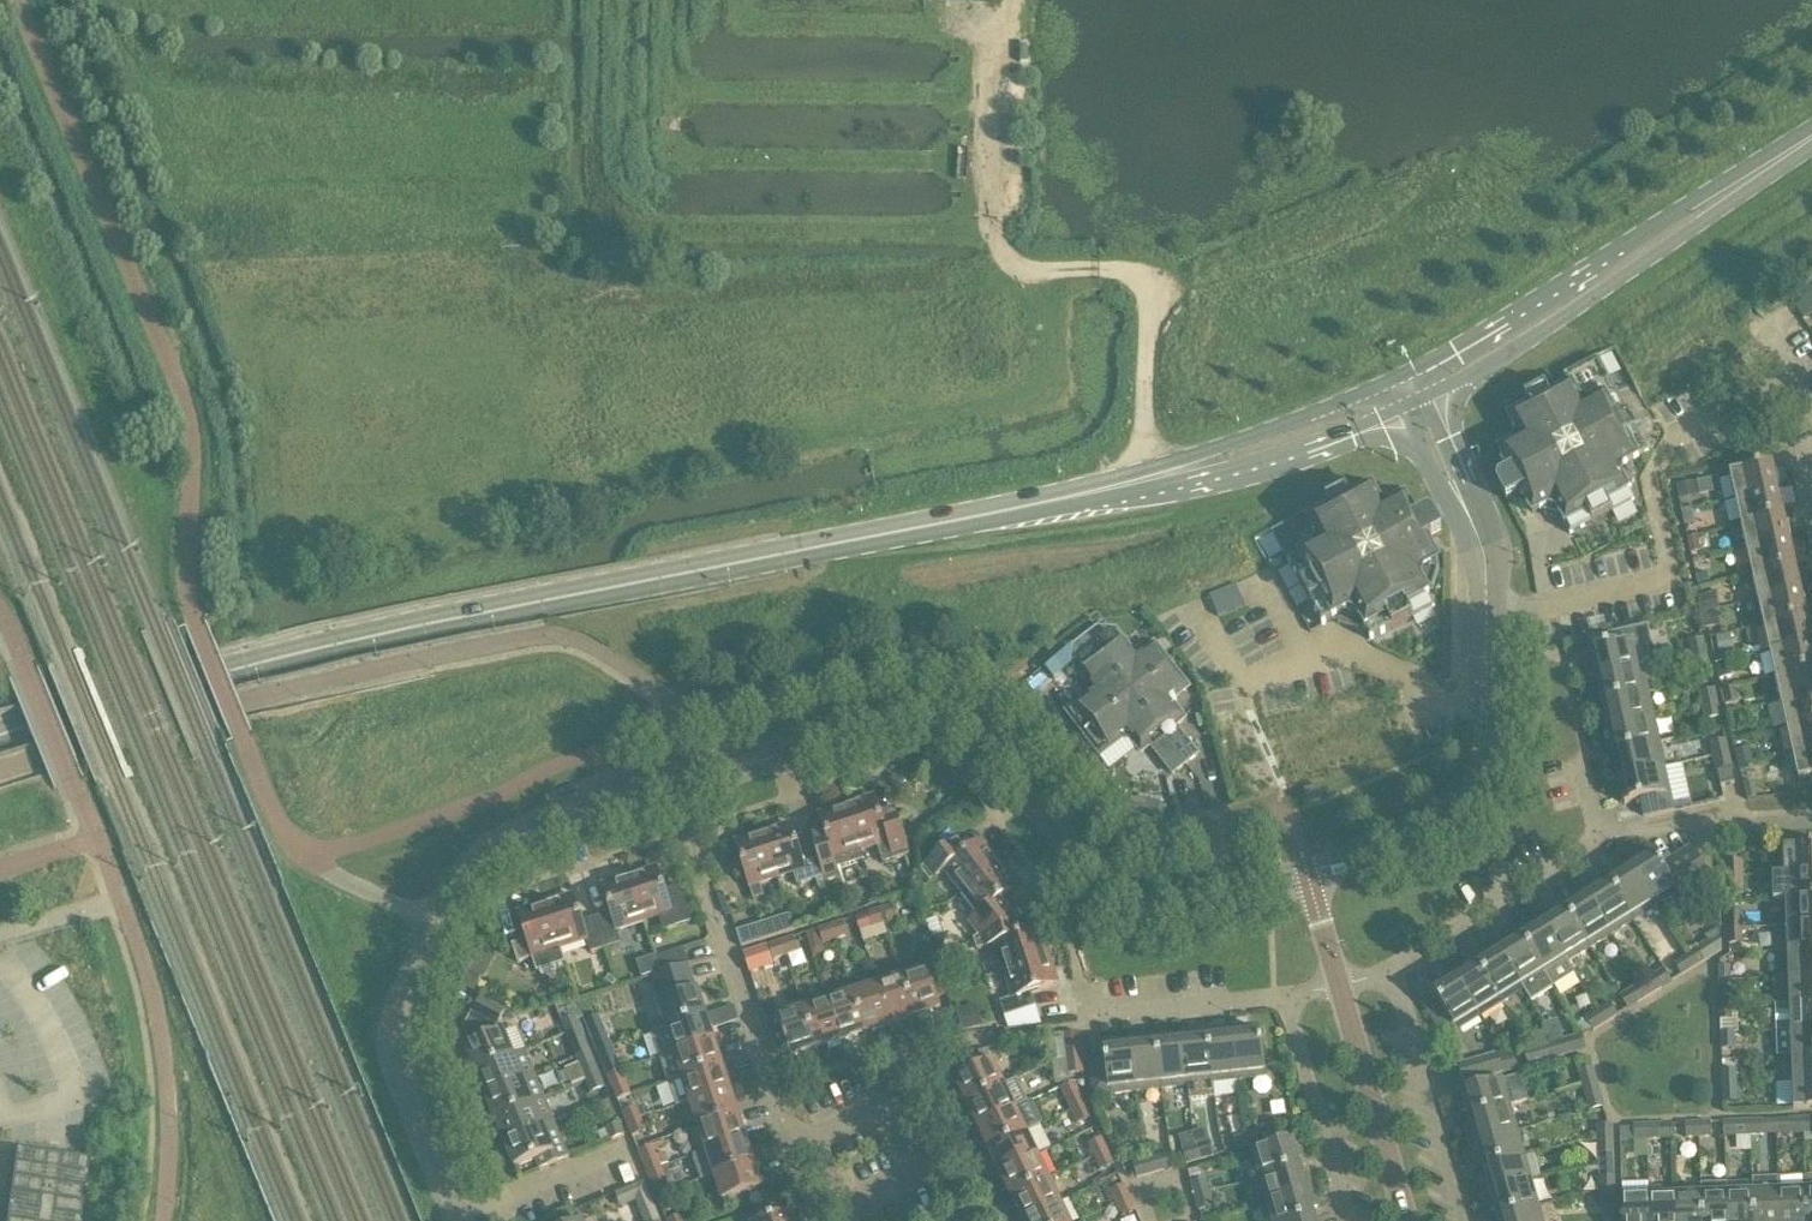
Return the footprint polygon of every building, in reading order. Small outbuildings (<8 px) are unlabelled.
[(1649,452),(1627,410),(1616,390),(1598,357),(1564,375),(1570,385),(1551,395),(1546,385),(1525,396),(1530,406),(1509,418),(1517,432),(1513,443),(1499,450),(1510,472),(1500,478),(1498,484),(1507,500),(1521,493),(1533,514),(1547,506),(1552,507),(1558,509),(1571,534),(1635,500),(1621,475),(1624,465),(1649,452)] [(1736,499),(1781,489),(1777,471),(1774,471),(1772,463),(1730,473),(1736,499)] [(1697,482),(1676,487),(1679,501),(1700,497),(1697,482)] [(1781,489),(1736,499),(1741,525),(1784,515),(1782,508),(1785,507),(1781,489)] [(1291,521),(1272,531),(1281,548),(1289,563),(1292,568),(1301,584),(1323,626),(1332,621),(1348,613),(1358,616),(1367,632),(1371,641),(1435,607),(1421,581),(1425,572),(1439,564),(1428,542),(1442,534),(1433,518),(1428,516),(1417,522),(1406,500),(1391,508),(1380,505),(1373,490),(1351,502),(1346,491),(1325,503),(1330,513),(1311,523),(1306,513),(1291,521)] [(1691,509),(1682,511),(1685,526),(1694,524),(1691,509)] [(1785,522),(1784,515),(1741,525),(1747,550),(1792,540),(1788,521),(1785,522)] [(1697,537),(1688,539),(1692,554),(1700,552),(1697,537)] [(1796,558),(1792,540),(1747,550),(1753,575),(1795,566),(1794,559),(1796,558)] [(1795,566),(1753,575),(1759,601),(1804,591),(1800,572),(1797,573),(1795,566)] [(1709,572),(1697,575),(1699,585),(1711,582),(1709,572)] [(1219,618),(1245,607),(1236,584),(1209,595),(1219,618)] [(1804,591),(1759,601),(1764,626),(1807,617),(1805,609),(1808,609),(1804,591)] [(1716,592),(1692,599),(1697,615),(1717,610),(1720,609),(1716,592)] [(1721,622),(1717,610),(1697,615),(1700,627),(1721,622)] [(1807,617),(1764,626),(1770,652),(1811,642),(1811,627),(1811,623),(1808,623),(1807,617)] [(1591,650),(1597,677),(1643,666),(1657,663),(1648,625),(1595,637),(1597,649),(1591,650)] [(1091,696),(1068,714),(1083,733),(1079,737),(1095,758),(1098,756),(1109,770),(1139,747),(1143,752),(1151,745),(1173,774),(1198,755),(1176,726),(1184,720),(1173,706),(1175,696),(1188,686),(1156,645),(1143,656),(1133,654),(1115,632),(1107,638),(1098,627),(1078,642),(1074,645),(1083,657),(1074,664),(1092,686),(1091,696)] [(1730,633),(1716,636),(1720,651),(1734,648),(1730,633)] [(1691,656),(1707,652),(1704,639),(1688,642),(1691,656)] [(1770,652),(1776,677),(1811,669),(1811,642),(1770,652)] [(1710,667),(1707,652),(1691,656),(1695,671),(1710,667)] [(1729,661),(1715,664),(1719,681),(1733,678),(1729,661)] [(1643,666),(1597,677),(1602,702),(1649,692),(1643,666)] [(1776,677),(1781,703),(1811,696),(1811,669),(1776,677)] [(1740,702),(1737,688),(1721,692),(1725,706),(1740,702)] [(1702,706),(1718,703),(1715,690),(1699,693),(1702,706)] [(1654,717),(1649,692),(1602,702),(1608,727),(1654,717)] [(1781,703),(1787,728),(1811,722),(1811,696),(1781,703)] [(1718,703),(1702,706),(1705,721),(1721,718),(1718,703)] [(1660,742),(1654,717),(1608,727),(1614,753),(1660,742)] [(1787,728),(1793,754),(1811,749),(1811,722),(1787,728)] [(1714,757),(1730,754),(1727,740),(1711,744),(1714,757)] [(1660,742),(1614,753),(1619,778),(1666,768),(1660,742)] [(1754,763),(1750,747),(1736,751),(1740,766),(1754,763)] [(1793,754),(1799,780),(1811,777),(1811,749),(1793,754)] [(1730,754),(1714,757),(1718,772),(1733,768),(1730,754)] [(1666,768),(1619,778),(1625,804),(1641,801),(1644,817),(1675,810),(1666,768)] [(1735,783),(1732,769),(1718,772),(1721,786),(1735,783)] [(1747,800),(1757,798),(1753,781),(1743,783),(1747,800)] [(1309,804),(1323,799),(1318,785),(1305,790),(1309,804)] [(894,807),(880,812),(875,796),(847,806),(861,851),(877,845),(883,863),(910,855),(894,807)] [(1149,803),(1147,819),(1160,821),(1162,805),(1152,803),(1149,803)] [(864,861),(861,851),(847,806),(819,814),(828,841),(814,846),(824,877),(826,882),(841,877),(838,869),(864,861)] [(824,877),(814,846),(800,850),(791,824),(764,832),(779,877),(794,872),(798,885),(824,877)] [(779,877),(764,832),(735,842),(754,899),(765,896),(761,883),(779,877)] [(957,840),(951,846),(921,869),(930,882),(945,870),(964,894),(1001,865),(982,840),(967,853),(957,840)] [(1811,873),(1811,846),(1784,847),(1785,874),(1811,873)] [(1692,847),(1676,857),(1663,866),(1654,852),(1631,867),(1656,907),(1678,893),(1683,902),(1714,883),(1692,847)] [(1728,875),(1743,875),(1742,860),(1727,861),(1728,875)] [(1018,887),(1001,865),(964,894),(980,915),(970,923),(972,926),(979,935),(980,936),(1013,911),(1004,898),(1018,887)] [(630,876),(645,921),(659,917),(664,932),(692,922),(681,887),(666,892),(658,867),(630,876)] [(1656,907),(1631,867),(1608,881),(1634,921),(1656,907)] [(1785,874),(1773,874),(1774,900),(1786,899),(1811,899),(1811,873),(1785,874)] [(1743,875),(1728,875),(1729,892),(1744,891),(1743,875)] [(611,912),(596,917),(607,948),(622,943),(618,930),(645,921),(630,876),(602,886),(611,912)] [(1608,881),(1587,894),(1612,934),(1634,921),(1608,881)] [(1587,894),(1565,908),(1590,948),(1612,934),(1587,894)] [(574,895),(546,904),(561,949),(587,940),(591,953),(607,948),(596,917),(582,921),(574,895)] [(1786,899),(1787,926),(1811,925),(1811,899),(1786,899)] [(561,949),(546,904),(518,913),(527,939),(512,944),(518,963),(534,958),(538,972),(565,964),(561,949)] [(893,905),(879,909),(885,925),(898,921),(893,905)] [(1565,908),(1543,922),(1568,962),(1590,948),(1565,908)] [(1728,927),(1742,927),(1742,908),(1728,909),(1728,927)] [(879,909),(869,912),(874,929),(885,925),(879,909)] [(980,936),(979,935),(974,939),(978,950),(996,944),(1005,971),(1050,957),(1040,928),(1025,933),(1021,921),(1013,911),(980,936)] [(790,914),(762,923),(736,931),(742,947),(795,930),(790,914)] [(832,926),(836,941),(850,936),(845,921),(832,926)] [(1568,962),(1543,922),(1521,935),(1546,975),(1554,988),(1576,974),(1568,962)] [(1787,926),(1772,927),(1773,952),(1788,952),(1811,951),(1811,925),(1787,926)] [(836,941),(832,926),(806,934),(814,958),(827,954),(824,945),(836,941)] [(1743,945),(1742,927),(1728,927),(1729,945),(1743,945)] [(1521,935),(1499,949),(1524,989),(1532,1002),(1554,988),(1546,975),(1521,935)] [(794,938),(782,942),(786,956),(798,952),(794,938)] [(786,956),(782,942),(769,946),(774,960),(786,956)] [(748,966),(750,973),(773,965),(766,943),(743,951),(745,959),(748,966)] [(662,973),(689,965),(684,948),(656,958),(662,973)] [(1687,955),(1695,968),(1706,961),(1698,948),(1687,955)] [(1524,989),(1499,949),(1477,963),(1502,1003),(1524,989)] [(1788,952),(1789,978),(1811,978),(1811,951),(1788,952)] [(1695,968),(1687,955),(1674,963),(1682,976),(1695,968)] [(1050,957),(1005,971),(1013,998),(1001,1002),(1005,1017),(1037,1007),(1032,993),(1058,984),(1050,957)] [(1477,963),(1455,976),(1480,1017),(1502,1003),(1477,963)] [(689,965),(662,973),(653,976),(661,1002),(659,1002),(667,1028),(706,1015),(698,990),(697,990),(689,965)] [(1731,980),(1730,967),(1719,967),(1719,980),(1731,980)] [(902,978),(915,1017),(941,1009),(938,998),(931,978),(928,969),(902,978)] [(468,973),(461,986),(474,992),(481,980),(468,973)] [(943,974),(931,978),(938,998),(950,994),(943,974)] [(1480,1017),(1455,976),(1432,991),(1435,995),(1457,1031),(1480,1017)] [(1642,984),(1649,996),(1662,988),(1654,976),(1642,984)] [(915,1017),(902,978),(878,986),(890,1025),(915,1017)] [(1789,978),(1790,1004),(1811,1003),(1811,978),(1789,978)] [(1649,996),(1642,984),(1630,991),(1638,1003),(1649,996)] [(878,986),(853,994),(865,1033),(890,1025),(878,986)] [(1720,1007),(1732,1006),(1731,993),(1720,993),(1720,1007)] [(853,994),(828,1002),(841,1041),(865,1033),(853,994)] [(1435,995),(1422,1003),(1444,1040),(1457,1031),(1435,995)] [(498,1027),(507,1010),(481,997),(472,1014),(498,1027)] [(841,1041),(828,1002),(804,1010),(817,1049),(841,1041)] [(718,1026),(741,1017),(735,1003),(712,1012),(718,1026)] [(1790,1004),(1775,1004),(1776,1031),(1811,1030),(1811,1003),(1790,1004)] [(976,1004),(956,1011),(963,1032),(983,1025),(976,1004)] [(1598,1011),(1605,1024),(1618,1016),(1610,1004),(1598,1011)] [(1732,1006),(1720,1007),(1721,1020),(1732,1020),(1732,1006)] [(804,1010),(778,1018),(767,1022),(778,1056),(789,1052),(791,1058),(817,1049),(804,1010)] [(1605,1024),(1598,1011),(1586,1019),(1594,1031),(1605,1024)] [(472,1043),(465,1046),(475,1071),(514,1055),(503,1030),(500,1032),(498,1027),(472,1014),(465,1028),(472,1043)] [(706,1015),(667,1028),(653,1032),(660,1057),(714,1040),(706,1015)] [(566,1033),(581,1027),(577,1016),(562,1022),(566,1033)] [(587,1040),(581,1027),(566,1033),(572,1046),(587,1040)] [(1235,1033),(1240,1080),(1267,1077),(1261,1030),(1235,1033)] [(1776,1031),(1777,1057),(1792,1056),(1811,1055),(1811,1030),(1776,1031)] [(1082,1058),(1081,1044),(1079,1033),(1065,1035),(1068,1060),(1082,1058)] [(1235,1033),(1209,1036),(1214,1083),(1240,1080),(1235,1033)] [(1734,1049),(1733,1034),(1722,1034),(1722,1050),(1734,1049)] [(598,1053),(612,1047),(608,1036),(593,1041),(598,1053)] [(1209,1036),(1183,1039),(1188,1086),(1190,1101),(1216,1098),(1214,1083),(1209,1036)] [(1183,1039),(1157,1042),(1162,1089),(1188,1086),(1183,1039)] [(723,1065),(714,1040),(660,1057),(668,1082),(723,1065)] [(1563,1041),(1549,1045),(1553,1058),(1567,1054),(1563,1041)] [(1157,1042),(1131,1045),(1137,1092),(1162,1089),(1157,1042)] [(1137,1092),(1131,1045),(1104,1048),(1106,1064),(1091,1065),(1094,1097),(1137,1092)] [(1553,1058),(1549,1045),(1535,1049),(1539,1062),(1553,1058)] [(525,1050),(514,1055),(475,1071),(485,1095),(524,1079),(535,1074),(525,1050)] [(1503,1073),(1499,1059),(1498,1054),(1459,1065),(1465,1084),(1503,1073)] [(1513,1055),(1499,1059),(1503,1073),(1517,1069),(1513,1055)] [(1792,1056),(1793,1082),(1811,1082),(1811,1055),(1792,1056)] [(1082,1058),(1068,1060),(1070,1074),(1084,1073),(1082,1058)] [(608,1076),(622,1071),(617,1059),(603,1065),(608,1076)] [(978,1068),(950,1081),(958,1099),(963,1096),(967,1103),(1004,1085),(993,1061),(978,1068)] [(586,1082),(601,1076),(596,1063),(581,1069),(586,1082)] [(723,1065),(668,1082),(676,1107),(691,1102),(731,1089),(723,1065)] [(1583,1086),(1597,1082),(1593,1068),(1579,1072),(1583,1086)] [(627,1083),(622,1071),(608,1076),(613,1089),(627,1083)] [(1723,1084),(1736,1084),(1736,1071),(1723,1071),(1723,1084)] [(545,1099),(535,1074),(524,1079),(485,1095),(495,1119),(545,1099)] [(601,1076),(586,1082),(591,1094),(606,1088),(601,1076)] [(1456,1094),(1462,1113),(1467,1111),(1469,1118),(1509,1107),(1528,1102),(1521,1076),(1502,1082),(1502,1081),(1456,1094)] [(973,1129),(1016,1109),(1028,1102),(1017,1079),(1004,1085),(967,1103),(970,1110),(965,1113),(973,1129)] [(1075,1082),(1062,1088),(1066,1097),(1072,1110),(1085,1104),(1079,1091),(1075,1082)] [(1597,1082),(1583,1086),(1587,1100),(1601,1096),(1597,1082)] [(1793,1082),(1794,1109),(1811,1109),(1811,1082),(1793,1082)] [(1736,1084),(1723,1084),(1724,1103),(1737,1102),(1736,1084)] [(739,1114),(731,1089),(691,1102),(699,1127),(739,1114)] [(555,1122),(545,1099),(495,1119),(505,1143),(544,1127),(555,1122)] [(617,1118),(610,1101),(600,1105),(606,1122),(617,1118)] [(1092,1117),(1085,1104),(1072,1110),(1079,1123),(1092,1117)] [(629,1124),(642,1119),(637,1107),(624,1112),(629,1124)] [(1509,1107),(1469,1118),(1471,1126),(1466,1127),(1471,1145),(1517,1132),(1509,1107)] [(1016,1109),(973,1129),(981,1146),(986,1143),(989,1150),(1027,1132),(1016,1109)] [(739,1114),(699,1127),(707,1152),(747,1139),(739,1114)] [(1811,1133),(1811,1118),(1802,1119),(1802,1133),(1811,1133)] [(642,1119),(629,1124),(634,1136),(647,1130),(642,1119)] [(1802,1119),(1789,1119),(1789,1134),(1802,1133),(1802,1119)] [(1764,1120),(1750,1121),(1751,1137),(1764,1136),(1764,1120)] [(1751,1137),(1750,1121),(1722,1122),(1723,1138),(1751,1137)] [(544,1127),(505,1143),(516,1168),(537,1159),(540,1169),(569,1157),(555,1122),(544,1127)] [(607,1128),(612,1140),(625,1135),(620,1123),(607,1128)] [(1711,1123),(1698,1124),(1699,1138),(1712,1138),(1711,1123)] [(1699,1138),(1698,1124),(1686,1124),(1686,1139),(1699,1138)] [(1598,1140),(1613,1140),(1612,1125),(1598,1126),(1598,1140)] [(1673,1125),(1660,1125),(1646,1126),(1647,1140),(1674,1139),(1673,1125)] [(1634,1126),(1634,1129),(1621,1129),(1621,1141),(1647,1140),(1646,1126),(1634,1126)] [(1260,1127),(1246,1132),(1250,1145),(1264,1141),(1260,1127)] [(1027,1132),(989,1150),(993,1157),(987,1159),(995,1176),(1038,1155),(1027,1132)] [(1250,1145),(1246,1132),(1233,1135),(1237,1149),(1250,1145)] [(1517,1132),(1471,1145),(1476,1162),(1482,1161),(1484,1168),(1524,1157),(1517,1132)] [(1095,1157),(1108,1151),(1102,1138),(1089,1144),(1095,1157)] [(701,1181),(715,1177),(755,1164),(747,1139),(707,1152),(692,1156),(701,1181)] [(1260,1178),(1301,1167),(1298,1159),(1304,1158),(1299,1139),(1253,1152),(1260,1178)] [(1613,1154),(1613,1140),(1598,1140),(1599,1154),(1613,1154)] [(1210,1142),(1197,1146),(1201,1159),(1214,1156),(1210,1142)] [(658,1144),(640,1151),(644,1161),(657,1155),(655,1151),(660,1149),(658,1144)] [(1201,1159),(1197,1146),(1183,1149),(1187,1163),(1201,1159)] [(7,1220),(81,1220),(89,1160),(17,1149),(7,1220)] [(1114,1164),(1108,1151),(1095,1157),(1101,1170),(1114,1164)] [(649,1173),(662,1167),(657,1155),(644,1161),(649,1173)] [(1049,1179),(1038,1155),(995,1176),(1003,1192),(1008,1190),(1012,1197),(1049,1179)] [(1147,1160),(1151,1174),(1165,1170),(1161,1156),(1147,1160)] [(1524,1157),(1484,1168),(1486,1176),(1480,1177),(1485,1195),(1531,1182),(1524,1157)] [(1151,1174),(1147,1160),(1133,1164),(1137,1178),(1151,1174)] [(763,1189),(755,1164),(715,1177),(724,1202),(763,1189)] [(662,1167),(649,1173),(651,1179),(654,1185),(659,1197),(670,1193),(665,1183),(668,1182),(667,1179),(662,1167)] [(1303,1174),(1301,1167),(1260,1178),(1268,1203),(1313,1190),(1308,1172),(1303,1174)] [(1804,1176),(1804,1191),(1806,1220),(1811,1220),(1811,1176),(1804,1176)] [(1600,1192),(1615,1191),(1614,1177),(1600,1177),(1600,1192)] [(1753,1179),(1753,1193),(1754,1220),(1780,1220),(1779,1192),(1779,1178),(1753,1179)] [(1012,1197),(1015,1204),(1010,1206),(1017,1220),(1021,1220),(1061,1202),(1049,1179),(1012,1197)] [(1196,1197),(1209,1193),(1205,1179),(1191,1183),(1196,1197)] [(1538,1207),(1531,1182),(1485,1195),(1490,1212),(1496,1211),(1498,1218),(1538,1207)] [(1727,1194),(1726,1184),(1700,1185),(1701,1195),(1702,1220),(1728,1220),(1727,1194)] [(1117,1204),(1130,1198),(1123,1185),(1110,1191),(1117,1204)] [(1661,1197),(1661,1187),(1649,1187),(1649,1197),(1650,1220),(1676,1220),(1675,1196),(1661,1197)] [(1268,1203),(1273,1220),(1300,1220),(1315,1217),(1313,1209),(1318,1208),(1313,1190),(1268,1203)] [(1615,1205),(1615,1191),(1600,1192),(1601,1206),(1615,1205)] [(1779,1192),(1780,1220),(1806,1220),(1804,1191),(1779,1192)] [(673,1193),(658,1199),(663,1213),(678,1207),(673,1193)] [(1213,1206),(1209,1193),(1196,1197),(1199,1210),(1213,1206)] [(1727,1194),(1728,1220),(1754,1220),(1753,1193),(1727,1194)] [(1701,1195),(1675,1196),(1676,1220),(1702,1220),(1701,1195)] [(1649,1197),(1622,1198),(1623,1220),(1650,1220),(1649,1197)] [(1136,1211),(1130,1198),(1117,1204),(1123,1217),(1136,1211)] [(1061,1202),(1021,1220),(1070,1220),(1061,1202)] [(660,1218),(655,1206),(641,1212),(645,1220),(653,1220),(660,1218)] [(1498,1218),(1499,1220),(1542,1220),(1538,1207),(1498,1218)] [(791,1213),(766,1220),(794,1220),(791,1213)]
